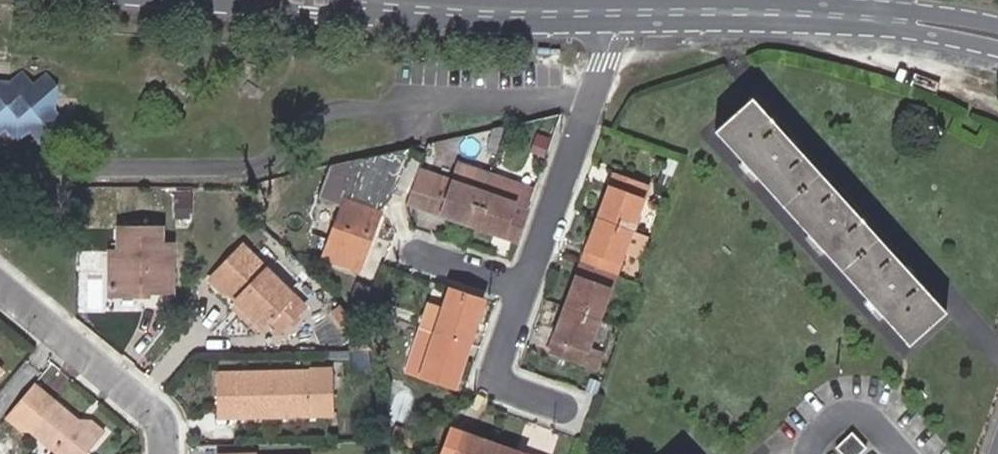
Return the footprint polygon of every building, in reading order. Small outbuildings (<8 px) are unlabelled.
[(0,80),(0,134),(3,131),(13,143),(28,132),(40,146),(59,129),(58,85),(46,72),(33,82),(23,70),(10,81),(0,80)] [(945,311),(752,96),(715,130),(910,345),(945,311)] [(502,140),(491,136),(487,150),(498,153),(502,140)] [(548,141),(538,137),(532,152),(543,156),(548,141)] [(680,162),(668,158),(663,175),(674,179),(680,162)] [(453,180),(437,175),(427,203),(448,210),(445,218),(472,228),(484,191),(480,190),(483,180),(456,170),(453,180)] [(536,187),(491,171),(484,191),(529,207),(536,187)] [(614,173),(607,192),(616,195),(623,176),(614,173)] [(660,185),(670,189),(674,179),(663,175),(660,185)] [(597,217),(633,230),(645,198),(647,199),(651,185),(623,176),(616,195),(607,192),(597,217)] [(387,195),(350,182),(322,260),(359,273),(387,195)] [(529,207),(484,191),(472,228),(494,236),(497,227),(519,234),(529,207)] [(448,210),(427,203),(424,211),(445,218),(448,210)] [(648,235),(633,230),(597,217),(581,262),(591,266),(616,275),(624,254),(640,260),(648,235)] [(519,234),(497,227),(494,236),(517,243),(519,234)] [(118,268),(109,268),(109,296),(139,297),(139,285),(153,285),(153,293),(173,293),(173,245),(162,245),(162,228),(119,228),(118,251),(118,268)] [(236,300),(263,327),(270,320),(280,330),(305,304),(242,243),(211,275),(236,300)] [(109,251),(109,268),(118,268),(118,251),(109,251)] [(581,262),(573,282),(583,286),(591,266),(581,262)] [(600,319),(616,275),(591,266),(583,286),(573,282),(565,307),(600,319)] [(478,322),(486,299),(452,287),(436,331),(461,340),(469,319),(478,322)] [(257,333),(263,327),(236,300),(230,306),(257,333)] [(590,347),(600,319),(565,307),(548,353),(597,371),(603,353),(590,347)] [(469,319),(461,340),(470,344),(478,322),(469,319)] [(464,363),(455,359),(461,340),(436,331),(420,326),(404,372),(455,389),(464,363)] [(470,344),(461,340),(455,359),(464,363),(470,344)] [(370,348),(354,349),(355,364),(370,364),(370,348)] [(275,406),(311,405),(334,406),(334,371),(216,373),(217,417),(275,417),(275,406)] [(33,383),(8,414),(24,427),(25,428),(57,453),(86,453),(105,431),(91,421),(86,426),(33,383)] [(275,417),(311,417),(334,417),(334,406),(311,405),(275,406),(275,417)] [(8,414),(3,420),(19,433),(25,428),(24,427),(8,414)] [(451,428),(448,436),(470,444),(473,435),(451,428)] [(853,433),(839,447),(844,453),(860,453),(867,447),(853,433)] [(496,444),(473,435),(470,444),(448,436),(442,453),(492,453),(496,444)] [(387,443),(383,453),(400,453),(402,448),(387,443)] [(519,452),(496,444),(492,453),(518,453),(519,452)]
